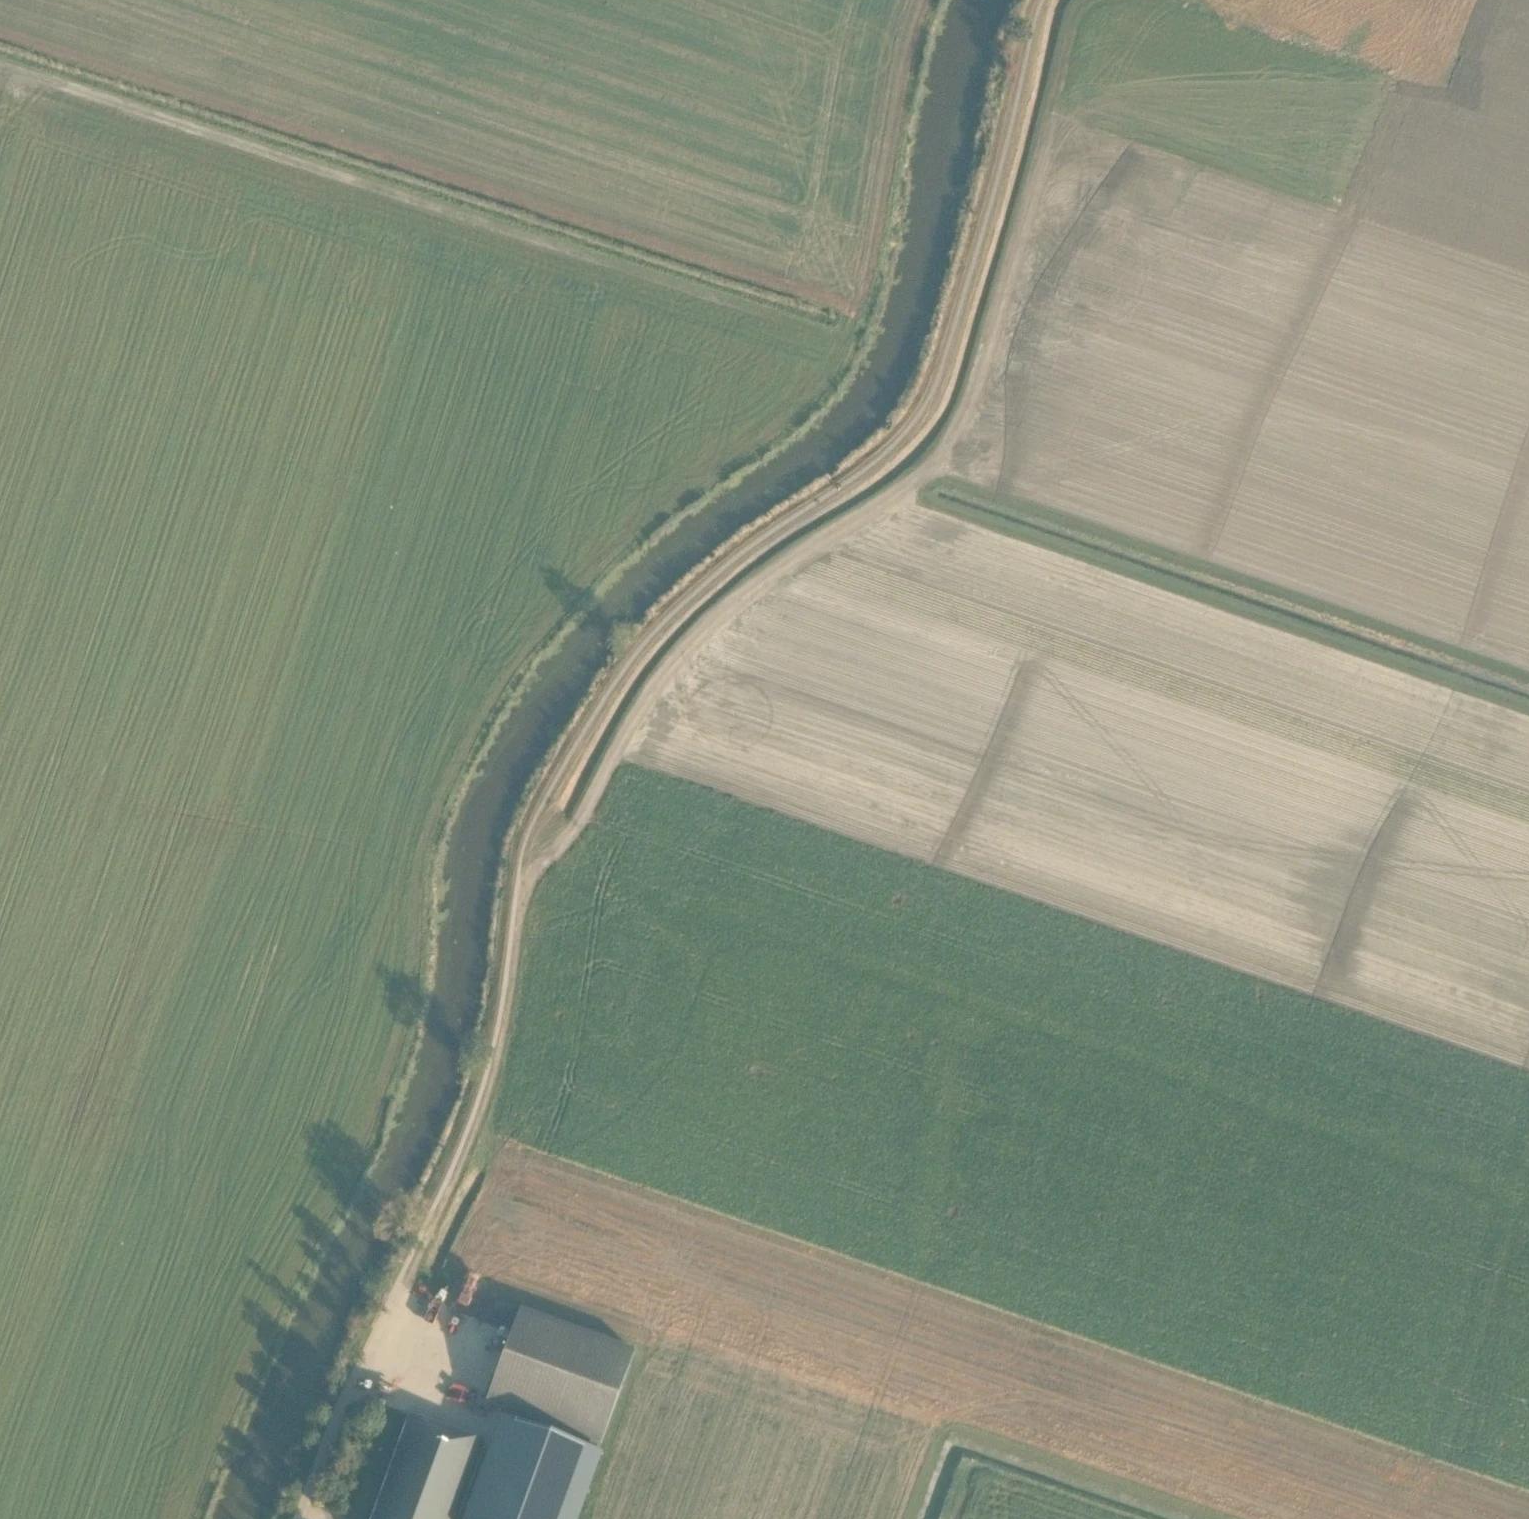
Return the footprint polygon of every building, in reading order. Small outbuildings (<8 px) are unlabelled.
[(487,1405),(505,1411),(503,1419),(501,1418),(500,1420),(502,1421),(495,1442),(493,1441),(464,1518),(578,1518),(602,1455),(517,1424),(520,1417),(599,1446),(633,1352),(522,1311),(487,1405)] [(484,1443),(410,1416),(372,1518),(457,1518),(484,1443)]
